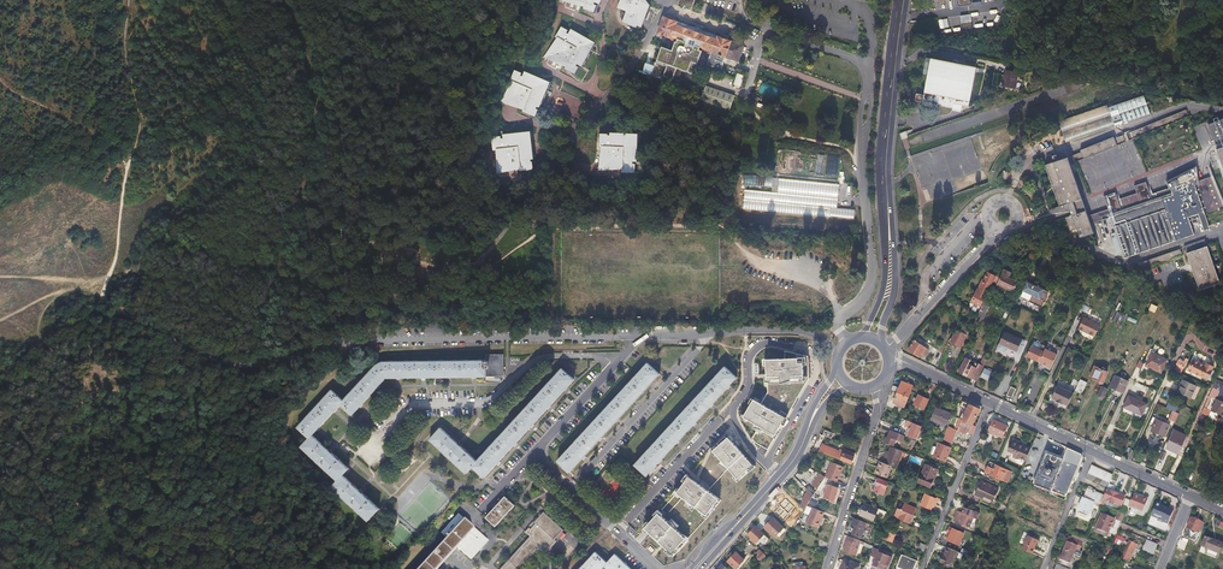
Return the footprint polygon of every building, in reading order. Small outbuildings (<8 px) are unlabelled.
[(580,3),(579,5),(591,10),(593,3),(591,2),(591,0),(572,0),(580,3)] [(619,8),(627,11),(623,21),(636,26),(638,22),(642,23),(648,9),(646,3),(639,0),(621,0),(619,8)] [(735,56),(740,45),(719,37),(720,35),(679,20),(680,18),(665,12),(657,32),(671,37),(670,39),(675,40),(693,47),(702,50),(711,53),(709,60),(721,64),(725,53),(735,56)] [(597,41),(572,27),(570,32),(567,31),(568,29),(561,25),(556,34),(559,36),(549,53),(567,64),(565,66),(575,72),(579,66),(576,65),(578,62),(583,65),(597,41)] [(693,47),(675,40),(672,50),(661,46),(656,61),(656,63),(658,63),(659,62),(660,62),(659,64),(662,65),(662,63),(666,64),(662,74),(671,77),(676,66),(679,67),(681,62),(679,61),(681,56),(679,55),(680,52),(684,54),(684,55),(690,57),(693,47)] [(681,62),(679,67),(694,72),(702,50),(693,47),(690,57),(684,55),(684,54),(680,52),(679,55),(681,56),(679,61),(681,62)] [(975,69),(932,61),(926,97),(919,96),(917,102),(954,109),(955,105),(968,107),(975,69)] [(551,79),(526,67),(523,72),(520,71),(522,67),(516,65),(511,75),(515,76),(505,96),(523,105),(522,107),(535,113),(539,106),(536,105),(537,103),(539,104),(551,79)] [(737,72),(733,83),(741,86),(745,75),(737,72)] [(1002,90),(1014,92),(1017,76),(1005,74),(1002,90)] [(785,89),(763,81),(759,92),(780,101),(785,89)] [(706,85),(700,101),(729,110),(735,95),(706,85)] [(1063,145),(1147,114),(1141,98),(1106,110),(1105,107),(1055,123),(1063,145)] [(1183,110),(1169,116),(1172,122),(1185,116),(1183,110)] [(1172,122),(1169,116),(1111,140),(1110,138),(1077,152),(1078,154),(1069,157),(1072,164),(1172,122)] [(1205,124),(1212,141),(1222,136),(1222,121),(1221,117),(1205,124)] [(531,133),(502,136),(503,140),(499,140),(499,136),(492,137),(494,149),(498,149),(500,170),(521,168),(521,170),(533,169),(532,161),(529,162),(529,159),(534,158),(531,133)] [(634,162),(635,135),(608,134),(608,138),(605,138),(605,136),(599,136),(598,148),(600,148),(599,168),(621,169),(621,172),(633,173),(634,165),(630,165),(630,162),(634,162)] [(1213,149),(1222,176),(1222,146),(1213,149)] [(1089,226),(1086,217),(1065,159),(1043,167),(1057,209),(1065,206),(1069,217),(1063,219),(1068,233),(1079,229),(1083,238),(1092,235),(1089,226)] [(1148,195),(1144,182),(1132,187),(1134,194),(1116,201),(1113,193),(1101,197),(1106,210),(1108,215),(1113,234),(1109,235),(1117,256),(1121,254),(1123,260),(1193,235),(1186,216),(1196,212),(1202,231),(1209,229),(1207,225),(1222,219),(1222,204),(1212,178),(1197,183),(1194,166),(1164,182),(1167,188),(1148,195)] [(773,177),(743,174),(742,185),(772,188),(773,177)] [(745,190),(743,209),(854,220),(855,210),(837,208),(840,185),(779,179),(777,193),(745,190)] [(1108,215),(1106,210),(1086,217),(1089,226),(1101,220),(1100,218),(1108,215)] [(1203,239),(1183,246),(1199,290),(1219,283),(1203,239)] [(1181,256),(1179,249),(1141,262),(1144,269),(1181,256)] [(996,275),(995,277),(993,282),(1006,288),(1006,291),(1010,292),(1011,291),(1013,292),(1018,281),(1009,277),(1011,273),(1003,270),(1000,277),(996,275)] [(993,282),(995,277),(987,273),(983,281),(978,290),(977,290),(977,289),(971,302),(976,304),(977,304),(981,306),(987,292),(988,292),(993,282)] [(1028,282),(1021,296),(1031,301),(1032,303),(1042,307),(1044,302),(1046,303),(1048,298),(1047,298),(1049,292),(1037,286),(1036,287),(1031,285),(1032,284),(1028,282)] [(985,299),(977,315),(979,316),(977,321),(982,323),(991,302),(985,299)] [(1100,325),(1083,317),(1078,329),(1087,333),(1095,337),(1100,325)] [(951,337),(952,337),(951,341),(962,346),(969,329),(957,324),(951,337)] [(1023,341),(1004,333),(999,346),(1018,354),(1023,341)] [(925,355),(929,349),(914,340),(908,349),(920,356),(922,353),(925,355)] [(1027,355),(1040,361),(1044,351),(1037,348),(1038,347),(1036,345),(1037,344),(1033,342),(1027,355)] [(1044,351),(1040,361),(1043,363),(1043,364),(1047,366),(1048,365),(1052,367),(1057,354),(1045,348),(1044,351)] [(756,442),(768,449),(808,377),(807,358),(796,353),(784,350),(784,358),(765,359),(767,392),(761,403),(753,399),(743,417),(759,426),(752,437),(754,440),(756,442)] [(1152,352),(1145,367),(1160,374),(1167,360),(1152,352)] [(503,354),(486,354),(486,361),(382,362),(376,364),(343,401),(331,390),(297,429),(309,439),(301,448),(337,480),(332,487),(369,521),(379,509),(343,475),(348,468),(313,436),(341,404),(352,415),(386,377),(503,376),(503,354)] [(1178,364),(1185,367),(1189,358),(1186,357),(1184,360),(1180,359),(1178,364)] [(958,373),(977,381),(984,367),(965,358),(958,373)] [(1214,367),(1206,364),(1206,365),(1193,359),(1188,369),(1209,379),(1214,367)] [(659,375),(647,364),(558,461),(570,471),(659,375)] [(1108,372),(1095,366),(1090,377),(1103,383),(1108,372)] [(647,476),(736,378),(725,368),(635,465),(647,476)] [(574,379),(562,369),(477,462),(441,428),(430,440),(467,473),(473,467),(485,477),(574,379)] [(1114,376),(1109,387),(1123,394),(1129,382),(1114,376)] [(1080,378),(1075,390),(1082,393),(1087,382),(1080,378)] [(1182,384),(1178,392),(1191,398),(1197,386),(1182,378),(1180,383),(1182,384)] [(902,381),(898,392),(909,397),(914,386),(902,381)] [(1213,410),(1222,389),(1222,382),(1219,381),(1206,407),(1213,410)] [(1011,386),(1007,395),(1012,397),(1016,388),(1011,386)] [(1068,405),(1073,393),(1057,386),(1051,398),(1056,400),(1056,401),(1062,404),(1063,403),(1068,405)] [(1098,394),(1103,396),(1107,388),(1102,386),(1098,394)] [(1213,410),(1222,415),(1222,389),(1213,410)] [(909,397),(898,392),(894,402),(905,407),(909,397)] [(919,394),(914,404),(925,409),(929,399),(919,394)] [(1128,396),(1122,408),(1141,416),(1146,404),(1128,396)] [(963,412),(960,418),(963,419),(958,430),(969,435),(970,433),(974,435),(977,426),(973,424),(980,408),(963,400),(960,407),(967,410),(966,413),(963,412)] [(1173,411),(1175,412),(1178,406),(1169,402),(1166,408),(1173,411)] [(937,407),(931,418),(948,426),(953,414),(937,407)] [(1210,416),(1213,410),(1206,407),(1203,413),(1210,416)] [(1169,419),(1176,422),(1180,414),(1175,412),(1173,411),(1169,419)] [(1151,429),(1164,435),(1170,424),(1157,418),(1151,429)] [(912,437),(913,433),(919,435),(922,426),(912,422),(910,427),(908,427),(905,434),(912,437)] [(992,424),(987,435),(1002,442),(1006,430),(992,424)] [(902,442),(905,436),(890,430),(887,438),(885,437),(883,442),(893,446),(896,440),(902,442)] [(1172,449),(1171,451),(1178,454),(1186,436),(1173,430),(1166,446),(1172,449)] [(728,437),(713,450),(738,478),(749,468),(750,469),(754,465),(750,460),(749,461),(728,437)] [(1013,440),(1009,449),(1011,450),(1013,454),(1012,456),(1013,457),(1014,456),(1020,459),(1021,458),(1027,460),(1032,447),(1013,440)] [(945,462),(951,447),(938,442),(936,447),(934,446),(932,447),(929,453),(933,455),(932,457),(945,462)] [(822,444),(820,451),(840,460),(841,458),(851,463),(854,456),(839,450),(838,451),(822,444)] [(1080,453),(1067,447),(1061,461),(1047,455),(1034,487),(1065,498),(1081,456),(1080,453)] [(887,457),(884,464),(892,467),(895,468),(902,452),(892,448),(888,458),(887,457)] [(729,468),(722,460),(719,463),(727,469),(729,468)] [(832,462),(825,477),(837,483),(844,467),(832,462)] [(876,474),(887,479),(892,467),(884,464),(880,462),(876,474)] [(1009,482),(1013,472),(990,462),(986,472),(1009,482)] [(918,482),(930,487),(937,470),(925,465),(918,482)] [(1112,476),(1091,466),(1086,478),(1093,481),(1095,477),(1102,480),(1100,484),(1108,488),(1112,476)] [(812,486),(817,489),(823,476),(819,473),(812,486)] [(694,479),(689,476),(685,480),(686,481),(677,493),(707,515),(719,499),(708,491),(710,488),(702,481),(700,485),(693,480),(694,479)] [(803,485),(798,479),(795,482),(800,487),(803,485)] [(878,479),(873,491),(883,495),(888,483),(878,479)] [(634,486),(638,490),(644,484),(640,480),(634,486)] [(999,489),(981,481),(974,496),(992,504),(999,489)] [(828,484),(823,498),(834,502),(838,488),(828,484)] [(1087,486),(1083,496),(1093,501),(1101,504),(1103,498),(1104,496),(1090,490),(1092,487),(1087,486)] [(801,506),(807,511),(815,495),(808,489),(802,499),(804,500),(801,506)] [(1103,498),(1115,503),(1116,500),(1121,502),(1123,496),(1110,491),(1110,492),(1106,490),(1104,496),(1103,498)] [(941,499),(937,497),(936,499),(924,494),(920,506),(931,511),(934,505),(937,507),(941,499)] [(1146,500),(1147,498),(1142,496),(1139,495),(1138,497),(1132,494),(1128,505),(1126,510),(1133,513),(1138,511),(1141,513),(1142,511),(1147,500),(1146,500)] [(485,517),(495,526),(515,505),(505,496),(485,517)] [(1093,501),(1083,496),(1077,511),(1087,515),(1093,501)] [(696,507),(688,501),(687,502),(694,511),(696,507)] [(879,508),(865,503),(861,516),(875,521),(879,508)] [(1173,510),(1156,503),(1151,514),(1162,519),(1161,522),(1167,525),(1173,510)] [(772,504),(769,507),(775,512),(778,509),(772,504)] [(893,518),(910,524),(916,509),(903,504),(901,511),(896,509),(893,518)] [(825,511),(815,507),(809,522),(819,526),(822,520),(820,519),(822,515),(823,515),(825,511)] [(955,517),(960,518),(958,523),(963,525),(962,527),(968,529),(968,527),(969,527),(973,518),(977,519),(979,514),(964,508),(962,514),(957,512),(955,517)] [(534,522),(539,527),(534,533),(528,528),(525,532),(531,537),(501,568),(520,568),(539,548),(545,554),(557,541),(555,540),(563,531),(543,512),(535,521),(534,522)] [(668,551),(673,555),(677,550),(676,550),(686,538),(659,513),(645,529),(669,550),(668,551)] [(417,568),(436,568),(456,547),(471,561),(489,541),(459,514),(441,533),(446,538),(417,568)] [(1113,519),(1101,514),(1095,527),(1101,530),(1108,533),(1113,519)] [(777,534),(783,527),(773,517),(765,527),(775,536),(777,534)] [(867,522),(853,517),(851,524),(856,526),(853,534),(862,537),(867,522)] [(1186,528),(1197,533),(1202,523),(1190,518),(1186,528)] [(672,519),(669,522),(676,529),(677,528),(672,519)] [(534,522),(528,528),(534,533),(539,527),(534,522)] [(748,536),(757,544),(765,535),(756,527),(748,536)] [(785,530),(783,527),(777,534),(779,536),(785,530)] [(951,529),(946,541),(958,545),(962,534),(951,529)] [(1194,540),(1196,535),(1185,530),(1183,535),(1194,540)] [(884,532),(880,540),(891,544),(893,540),(887,537),(888,534),(884,532)] [(1072,538),(1082,542),(1084,538),(1073,533),(1072,538)] [(1117,534),(1112,546),(1120,549),(1125,537),(1117,534)] [(864,545),(865,541),(848,535),(844,545),(843,549),(847,550),(859,554),(861,548),(857,547),(859,543),(864,545)] [(1022,550),(1032,554),(1038,540),(1028,536),(1022,550)] [(1068,537),(1063,551),(1073,554),(1075,549),(1079,551),(1082,542),(1072,538),(1068,537)] [(1199,551),(1217,559),(1222,544),(1212,539),(1211,540),(1205,537),(1199,551)] [(1128,539),(1121,557),(1129,560),(1136,543),(1128,539)] [(1146,540),(1142,548),(1153,553),(1157,545),(1146,540)] [(1109,553),(1110,549),(1106,547),(1099,565),(1103,566),(1109,553)] [(951,567),(957,552),(946,548),(943,556),(942,556),(939,562),(941,563),(951,567)] [(867,560),(872,563),(870,567),(875,568),(886,568),(890,560),(876,554),(877,552),(872,549),(867,560)] [(1073,554),(1063,551),(1059,559),(1070,563),(1073,554)] [(728,561),(735,568),(744,559),(736,552),(728,561)] [(615,555),(607,563),(596,553),(581,568),(602,568),(604,567),(607,568),(631,568),(615,555)] [(759,557),(762,561),(767,556),(763,553),(759,557)] [(836,568),(854,568),(857,563),(841,557),(836,568)] [(917,562),(905,557),(900,568),(914,568),(917,562)] [(986,560),(981,558),(976,568),(982,568),(986,560)]
